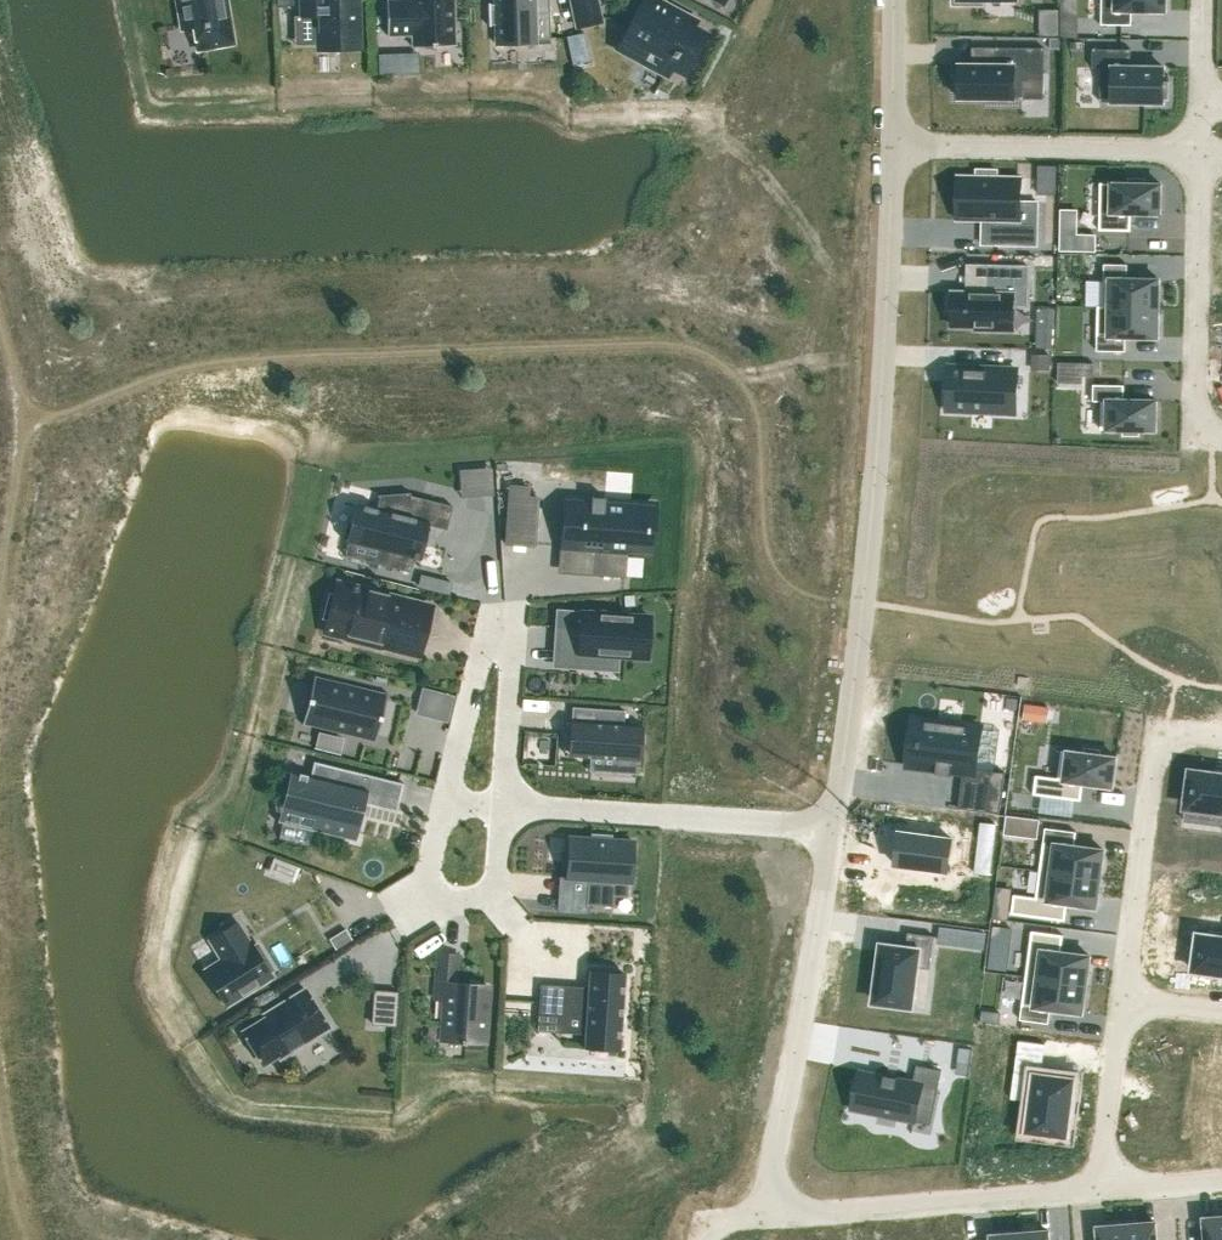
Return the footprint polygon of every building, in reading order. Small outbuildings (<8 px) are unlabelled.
[(182,29),(194,27),(195,31),(197,41),(206,51),(212,50),(220,48),(226,47),(231,35),(229,24),(230,24),(226,0),(177,0),(182,29)] [(303,16),(318,16),(319,50),(358,48),(357,0),(302,0),(303,16)] [(387,35),(412,35),(412,47),(454,45),(453,0),(386,0),(387,35)] [(488,3),(488,26),(490,26),(490,24),(495,24),(496,44),(535,43),(535,40),(550,40),(549,12),(534,12),(534,0),(495,0),(495,5),(490,5),(490,3),(488,3)] [(577,27),(601,21),(596,0),(571,0),(577,27)] [(617,47),(635,56),(668,74),(672,65),(685,72),(705,36),(692,29),(695,23),(653,0),(642,0),(627,28),(617,47)] [(1102,24),(1132,25),(1133,10),(1166,10),(1166,0),(1102,0),(1102,24)] [(318,16),(303,16),(296,16),(297,46),(319,45),(318,16)] [(1061,16),(1061,38),(1077,38),(1077,16),(1061,16)] [(190,29),(174,31),(173,17),(148,20),(155,70),(194,65),(190,29)] [(955,71),(955,92),(959,92),(959,98),(990,99),(990,103),(1011,103),(1012,99),(1022,99),(1044,99),(1045,74),(1045,48),(997,47),(996,64),(959,64),(959,71),(955,71)] [(1093,49),(1092,68),(1101,68),(1100,102),(1164,103),(1164,100),(1169,100),(1169,83),(1164,83),(1165,67),(1131,67),(1132,49),(1093,49)] [(1057,166),(1039,165),(1039,194),(1056,194),(1057,166)] [(958,176),(957,219),(992,220),(992,244),(1037,245),(1038,202),(1022,202),(1022,177),(997,177),(997,170),(977,170),(977,176),(958,176)] [(1101,183),(1100,230),(1131,231),(1132,213),(1161,214),(1162,184),(1144,184),(1145,179),(1130,179),(1130,183),(1101,183)] [(1061,250),(1095,251),(1096,236),(1076,235),(1077,211),(1062,211),(1061,250)] [(1104,306),(1104,307),(1159,308),(1160,280),(1128,279),(1128,264),(1105,264),(1104,306)] [(948,294),(948,312),(953,312),(953,326),(976,327),(976,329),(1013,330),(1014,305),(1028,306),(1029,267),(988,266),(988,293),(953,292),(953,295),(948,294)] [(1098,306),(1097,351),(1126,351),(1126,337),(1159,337),(1159,308),(1104,307),(1104,306),(1098,306)] [(1055,310),(1050,310),(1050,311),(1040,311),(1040,344),(1039,344),(1039,346),(1055,346),(1055,310)] [(949,394),(948,409),(961,409),(961,410),(1010,412),(1012,370),(950,367),(948,394),(949,394)] [(1094,384),(1093,401),(1102,401),(1101,429),(1124,430),(1124,434),(1139,435),(1139,430),(1156,430),(1157,400),(1125,400),(1125,385),(1094,384)] [(509,486),(505,544),(534,546),(538,497),(528,497),(528,487),(509,486)] [(350,532),(348,541),(361,545),(381,550),(378,564),(410,572),(414,558),(416,558),(417,553),(415,552),(416,547),(419,547),(424,524),(446,530),(452,506),(410,495),(410,493),(377,495),(377,497),(379,497),(376,510),(357,505),(350,532)] [(582,527),(581,547),(595,548),(593,574),(624,576),(626,551),(636,551),(644,552),(646,532),(647,532),(648,526),(646,526),(647,506),(639,506),(639,505),(604,503),(605,497),(603,497),(603,498),(592,498),(592,496),(591,496),(590,502),(584,501),(582,521),(581,521),(581,527),(582,527)] [(448,593),(450,583),(421,576),(419,586),(448,593)] [(329,594),(323,618),(350,624),(346,640),(380,648),(381,644),(419,654),(431,607),(357,588),(358,586),(352,585),(352,587),(337,583),(334,595),(329,594)] [(623,595),(624,606),(634,606),(633,594),(623,595)] [(557,610),(556,628),(580,630),(578,653),(646,658),(649,616),(557,610)] [(578,653),(578,652),(559,651),(558,666),(578,667),(579,653),(578,653)] [(314,675),(302,724),(304,725),(305,721),(375,738),(374,742),(375,742),(387,693),(386,693),(385,697),(315,680),(316,676),(314,675)] [(569,747),(568,755),(574,755),(640,760),(642,727),(623,725),(624,711),(572,707),(571,722),(569,747)] [(919,746),(917,766),(937,768),(936,774),(938,774),(938,773),(949,774),(949,775),(951,775),(951,770),(963,772),(959,807),(1000,813),(1005,772),(994,771),(1000,730),(980,728),(980,727),(970,726),(923,720),(920,739),(919,739),(918,746),(919,746)] [(318,733),(315,747),(314,747),(313,748),(340,755),(340,754),(339,753),(343,739),(318,733)] [(1036,775),(1034,794),(1081,800),(1084,783),(1113,787),(1117,757),(1099,755),(1100,750),(1085,748),(1085,753),(1062,750),(1058,778),(1036,775)] [(293,775),(285,807),(316,815),(312,830),(351,839),(351,840),(356,841),(356,839),(351,838),(356,819),(361,820),(361,818),(356,817),(360,803),(397,812),(403,783),(314,761),(310,777),(307,776),(307,775),(299,773),(298,774),(290,772),(289,774),(293,775)] [(1186,807),(1221,812),(1221,775),(1212,773),(1212,774),(1191,771),(1186,807)] [(988,814),(983,857),(999,860),(1005,816),(988,814)] [(1005,833),(1020,835),(1023,818),(1008,816),(1005,833)] [(1046,828),(1040,870),(1100,878),(1104,850),(1075,846),(1077,832),(1046,828)] [(900,832),(895,864),(948,871),(953,839),(900,832)] [(569,837),(567,878),(589,879),(587,904),(612,905),(613,895),(626,896),(627,882),(631,882),(633,842),(610,840),(611,836),(592,834),(591,839),(569,837)] [(1014,894),(1012,913),(1065,920),(1068,903),(1097,907),(1100,878),(1040,870),(1036,897),(1014,894)] [(993,918),(1007,920),(1009,907),(994,905),(993,918)] [(223,960),(205,970),(226,1004),(271,976),(268,972),(273,970),(257,944),(253,946),(250,943),(249,944),(236,923),(210,939),(223,960)] [(955,943),(957,928),(942,927),(940,941),(955,943)] [(1012,930),(993,927),(991,942),(1010,944),(1012,930)] [(345,930),(329,940),(335,950),(352,941),(345,930)] [(1032,931),(1026,976),(1087,984),(1090,956),(1061,952),(1064,935),(1032,931)] [(1193,970),(1214,973),(1214,974),(1221,975),(1221,932),(1209,931),(1208,935),(1198,934),(1193,970)] [(878,980),(875,1001),(911,1006),(916,967),(930,969),(934,936),(909,932),(906,948),(882,945),(880,966),(879,966),(877,980),(878,980)] [(438,954),(435,998),(446,999),(443,1039),(461,1041),(461,1043),(465,1044),(466,1041),(484,1042),(487,986),(455,984),(457,955),(438,954)] [(586,1015),(584,1049),(587,1049),(588,1042),(616,1044),(616,1051),(619,1051),(624,979),(623,979),(623,973),(618,973),(618,972),(596,970),(596,971),(590,971),(590,977),(589,977),(586,1014),(586,1015)] [(1026,976),(1020,1019),(1049,1023),(1051,1009),(1083,1013),(1087,984),(1026,976)] [(540,984),(537,1031),(553,1032),(555,1012),(555,1011),(557,985),(540,984)] [(265,1018),(243,1032),(263,1064),(277,1055),(279,1058),(329,1028),(305,989),(263,1015),(265,1018)] [(374,991),(372,1024),(395,1025),(397,993),(374,991)] [(980,1021),(999,1024),(1000,1012),(982,1010),(980,1021)] [(1018,1039),(1010,1099),(1032,1102),(1028,1130),(1066,1135),(1074,1080),(1042,1076),(1047,1043),(1018,1039)] [(959,1047),(958,1059),(970,1060),(971,1049),(959,1047)] [(865,1072),(857,1110),(914,1121),(922,1086),(938,1089),(942,1070),(917,1065),(913,1081),(865,1072)] [(1205,1218),(1206,1239),(1221,1239),(1221,1216),(1205,1218)] [(1127,1224),(1128,1239),(1157,1239),(1156,1222),(1127,1224)] [(1127,1224),(1098,1226),(1099,1239),(1128,1239),(1127,1224)] [(1020,1233),(1021,1239),(1050,1239),(1049,1230),(1020,1233)]
